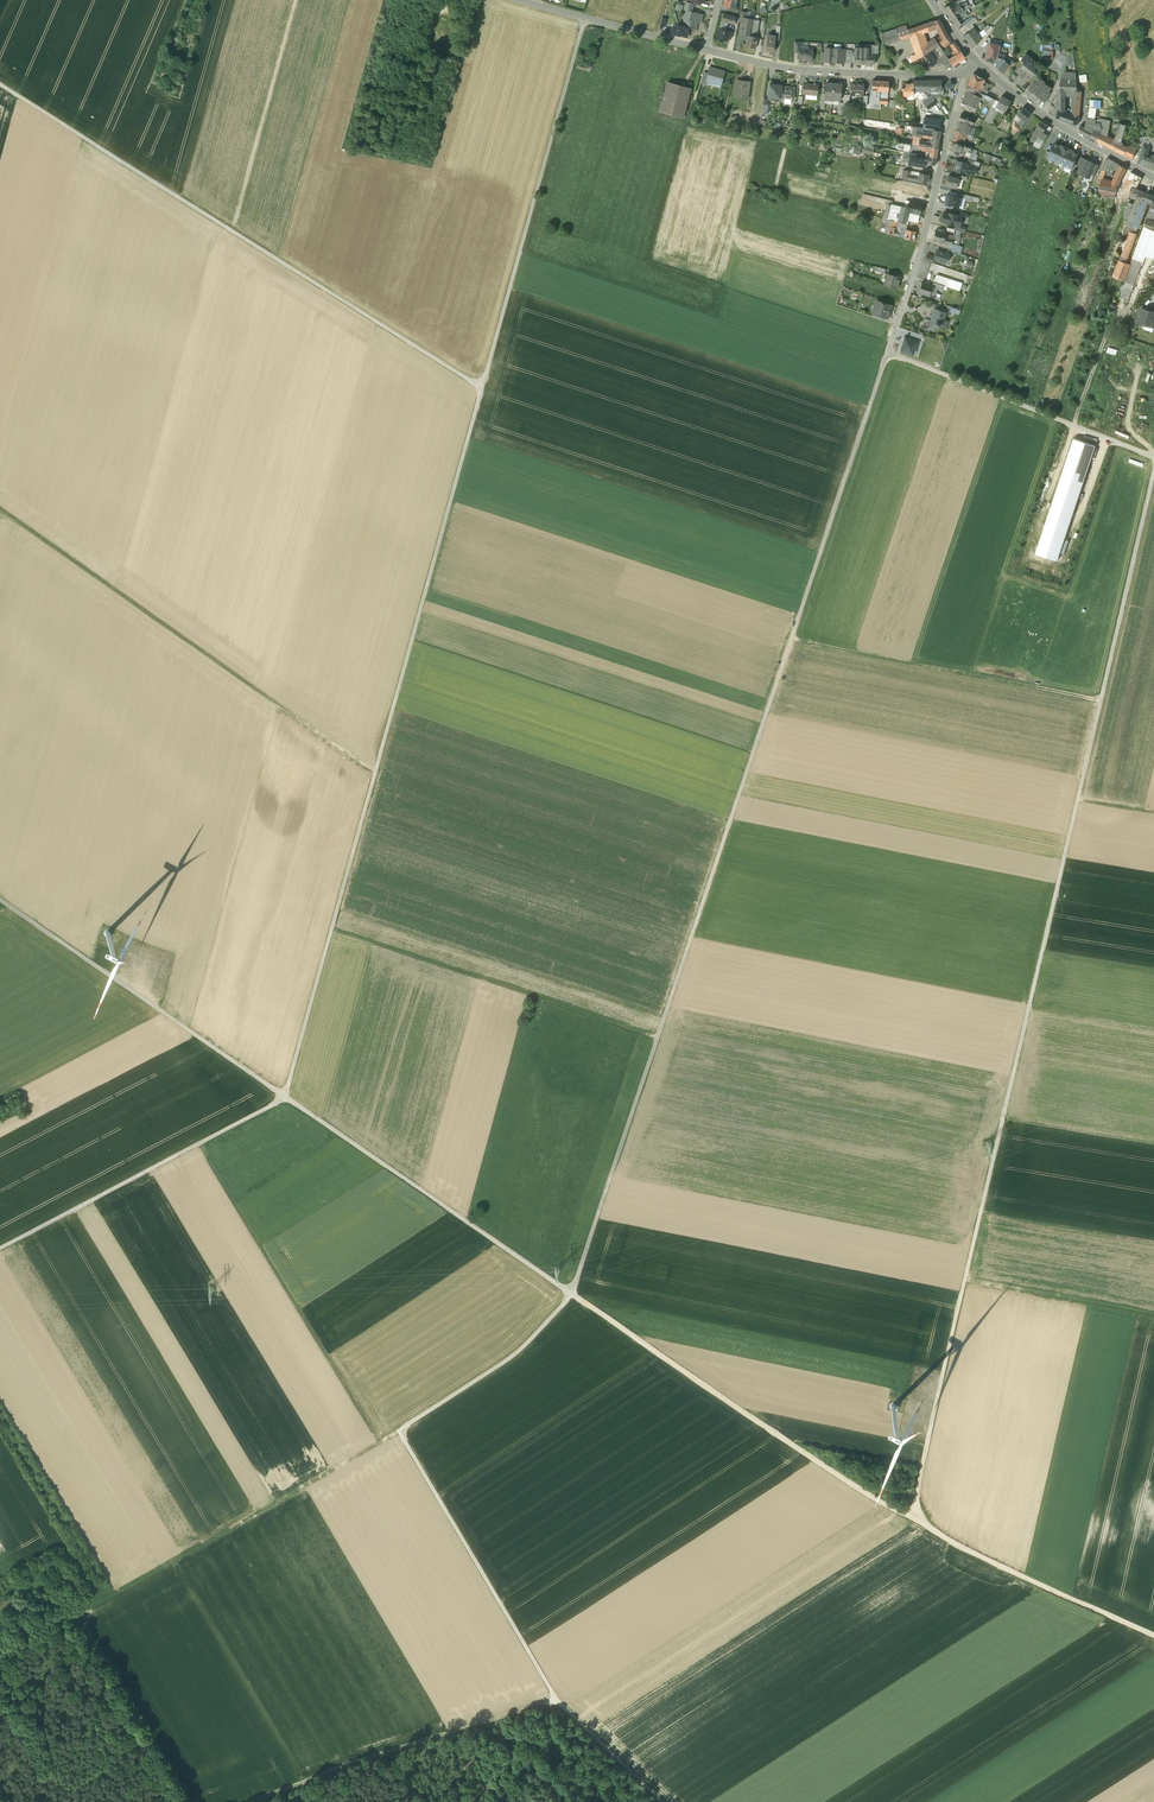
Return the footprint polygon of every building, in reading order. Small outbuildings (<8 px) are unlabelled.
[(725,1),(726,1),(725,5),(730,7),(735,8),(737,0),(726,0),(725,1)] [(960,5),(964,11),(975,6),(972,0),(969,0),(960,5)] [(959,4),(955,7),(952,4),(944,7),(952,18),(959,14),(964,11),(960,5),(959,4)] [(692,11),(687,10),(682,26),(689,28),(696,30),(699,19),(702,20),(703,14),(692,11)] [(736,17),(723,13),(722,21),(728,23),(735,25),(736,17)] [(959,14),(952,18),(957,26),(963,22),(964,21),(959,14)] [(455,21),(443,17),(441,25),(452,29),(455,21)] [(751,21),(745,20),(744,22),(742,22),(741,34),(748,35),(750,35),(751,28),(753,19),(752,19),(751,21)] [(947,33),(939,19),(926,24),(928,31),(937,28),(941,36),(947,33)] [(926,24),(920,26),(922,33),(928,31),(926,24)] [(452,29),(441,25),(436,40),(438,41),(444,43),(447,44),(452,29)] [(682,26),(679,25),(678,28),(672,27),(670,33),(680,35),(687,36),(689,28),(682,26)] [(906,25),(900,28),(896,29),(900,40),(910,37),(907,30),(906,25)] [(922,33),(920,26),(907,30),(910,37),(915,52),(927,45),(922,33)] [(720,28),(717,38),(728,41),(729,36),(731,37),(732,31),(726,29),(720,28)] [(896,29),(882,33),(885,45),(900,40),(896,29)] [(969,31),(964,35),(966,39),(974,33),(972,29),(969,31)] [(753,34),(752,33),(751,36),(750,35),(748,35),(746,46),(755,48),(758,37),(757,37),(755,36),(755,34),(753,34)] [(941,36),(935,40),(927,45),(915,52),(916,54),(918,59),(936,47),(939,45),(938,43),(943,40),(946,38),(948,36),(947,33),(941,36)] [(974,33),(966,39),(973,48),(978,44),(980,41),(974,33)] [(775,35),(768,34),(765,50),(774,52),(775,46),(774,46),(775,40),(776,35),(775,35)] [(961,51),(951,35),(949,37),(948,36),(946,38),(950,45),(951,45),(954,49),(953,49),(957,54),(961,51)] [(980,41),(978,44),(981,46),(987,38),(984,36),(982,38),(980,41)] [(946,38),(943,40),(938,43),(939,45),(942,49),(950,45),(946,38)] [(995,62),(1000,44),(989,42),(984,59),(995,62)] [(942,49),(939,45),(936,47),(942,56),(945,54),(942,49)] [(801,48),(798,48),(798,52),(798,59),(808,60),(808,61),(812,61),(812,49),(801,48)] [(842,49),(825,48),(825,53),(824,61),(841,62),(841,55),(842,49)] [(863,48),(855,48),(854,52),(854,61),(854,63),(862,64),(863,54),(863,48)] [(868,48),(863,48),(863,54),(862,64),(863,64),(863,65),(866,65),(866,64),(874,65),(874,55),(868,54),(868,51),(868,48)] [(1049,51),(1042,50),(1040,64),(1047,65),(1049,51)] [(949,59),(949,60),(951,64),(953,66),(965,58),(961,51),(957,54),(949,59)] [(1013,55),(1006,52),(1006,55),(1004,60),(1007,63),(1010,58),(1010,59),(1013,55)] [(929,53),(920,59),(927,69),(936,63),(935,61),(929,53)] [(1006,55),(999,53),(995,66),(1003,73),(1005,70),(1009,65),(1007,63),(1004,60),(1006,55)] [(942,56),(940,58),(944,63),(947,67),(951,64),(949,60),(949,59),(945,54),(942,56)] [(1034,61),(1025,54),(1022,58),(1024,59),(1020,63),(1021,63),(1016,70),(1020,74),(1019,76),(1022,78),(1023,77),(1028,81),(1034,73),(1031,71),(1034,68),(1034,61)] [(944,63),(940,58),(935,61),(936,63),(939,67),(944,63)] [(724,71),(709,67),(708,73),(706,80),(721,84),(724,71)] [(984,79),(973,73),(965,89),(969,91),(978,96),(980,93),(977,91),(979,88),(982,90),(982,89),(984,87),(986,82),(983,81),(984,79)] [(1087,74),(1080,75),(1081,82),(1088,81),(1087,74)] [(1067,78),(1062,78),(1058,89),(1058,90),(1065,90),(1074,91),(1077,91),(1076,78),(1067,78)] [(1039,79),(1036,84),(1031,91),(1037,95),(1044,84),(1045,83),(1039,79)] [(750,81),(736,80),(734,97),(748,99),(750,81)] [(881,81),(872,80),(872,90),(880,91),(881,81)] [(921,80),(913,80),(913,83),(913,91),(914,91),(918,91),(921,90),(921,80)] [(941,80),(929,80),(929,91),(937,90),(941,90),(941,89),(941,80)] [(954,84),(950,81),(951,80),(950,80),(945,85),(945,84),(945,85),(945,87),(947,88),(947,89),(949,89),(954,85),(954,84)] [(889,81),(881,81),(880,91),(885,91),(888,91),(889,81)] [(691,88),(668,82),(660,111),(683,117),(691,88)] [(834,83),(826,82),(824,99),(832,100),(834,83)] [(819,85),(803,83),(802,94),(817,95),(819,85)] [(841,84),(834,83),(832,100),(840,100),(841,84)] [(908,83),(905,83),(905,86),(904,87),(902,88),(902,91),(903,91),(903,97),(909,97),(909,95),(914,95),(913,91),(913,83),(910,83),(909,84),(908,83)] [(781,85),(770,84),(769,96),(780,98),(781,88),(781,85)] [(864,84),(850,84),(850,95),(863,96),(864,84)] [(1037,95),(1036,96),(1042,100),(1048,92),(1050,88),(1044,84),(1037,95)] [(795,87),(789,86),(789,89),(781,88),(780,98),(784,98),(792,99),(794,99),(795,87)] [(918,91),(914,91),(914,100),(925,98),(918,91)] [(978,96),(969,91),(963,101),(969,104),(973,107),(974,106),(979,97),(978,96)] [(1077,91),(1074,91),(1073,109),(1079,109),(1081,91),(1077,91)] [(941,106),(933,93),(932,94),(932,95),(937,103),(940,107),(941,106)] [(932,96),(932,95),(926,99),(931,107),(934,105),(937,103),(932,96)] [(1010,101),(1005,98),(1005,99),(1001,97),(996,107),(1005,112),(1010,101)] [(928,109),(931,107),(926,99),(923,101),(928,109)] [(903,104),(899,104),(900,100),(895,100),(894,108),(903,109),(903,104)] [(973,107),(969,104),(966,108),(974,113),(977,108),(974,106),(973,107)] [(991,106),(986,117),(990,119),(996,109),(991,106)] [(1031,113),(1023,107),(1020,110),(1019,109),(1017,112),(1018,113),(1017,115),(1021,118),(1017,123),(1020,126),(1031,113)] [(1054,107),(1050,113),(1056,118),(1058,109),(1058,108),(1056,108),(1054,107)] [(1065,112),(1058,109),(1056,118),(1077,125),(1079,117),(1079,109),(1073,109),(1072,112),(1072,114),(1065,112)] [(968,115),(962,113),(959,120),(959,121),(956,130),(964,132),(964,133),(966,134),(966,133),(968,134),(972,124),(970,124),(972,118),(967,117),(968,115)] [(938,130),(940,121),(925,118),(923,128),(933,130),(938,130)] [(1108,128),(1109,121),(1100,119),(1100,124),(1101,128),(1107,130),(1108,128)] [(1017,123),(1014,121),(1012,128),(1016,131),(1020,126),(1017,123)] [(1048,125),(1041,121),(1036,129),(1043,134),(1043,133),(1048,125)] [(1094,125),(1087,122),(1085,129),(1093,133),(1094,130),(1095,125),(1094,125)] [(1125,125),(1119,123),(1113,142),(1110,148),(1124,155),(1128,148),(1127,147),(1123,145),(1124,144),(1123,142),(1121,141),(1125,125)] [(1085,129),(1080,126),(1079,131),(1092,138),(1094,133),(1093,133),(1085,129)] [(923,128),(914,127),(913,133),(907,132),(907,134),(914,136),(916,136),(921,137),(922,131),(923,128)] [(1043,134),(1036,129),(1033,134),(1036,136),(1041,139),(1044,134),(1043,133),(1043,134)] [(940,131),(933,130),(933,133),(922,131),(921,137),(932,138),(939,139),(940,131)] [(964,132),(956,130),(952,141),(962,145),(963,143),(966,134),(964,133),(964,132)] [(1100,132),(1094,130),(1093,133),(1094,133),(1092,138),(1097,141),(1099,135),(1100,132)] [(1107,133),(1100,131),(1100,132),(1099,135),(1097,141),(1110,148),(1113,142),(1109,139),(1110,136),(1106,135),(1107,133)] [(939,139),(932,138),(931,142),(927,141),(927,142),(920,141),(919,141),(918,145),(926,146),(938,148),(939,139)] [(1143,138),(1139,138),(1140,148),(1142,149),(1144,144),(1149,146),(1149,145),(1149,141),(1147,141),(1143,141),(1143,138)] [(962,145),(952,141),(950,149),(959,153),(962,145)] [(898,149),(904,150),(910,151),(911,145),(899,143),(898,149)] [(1073,151),(1061,145),(1060,146),(1054,143),(1050,152),(1048,157),(1072,168),(1074,164),(1078,154),(1072,152),(1073,151)] [(1151,158),(1146,157),(1149,146),(1144,144),(1142,149),(1140,156),(1138,164),(1144,166),(1148,167),(1151,158)] [(962,145),(959,153),(965,154),(969,156),(971,148),(962,145)] [(863,148),(854,147),(853,153),(860,154),(861,152),(874,154),(875,148),(863,146),(863,148)] [(938,148),(926,146),(926,150),(926,151),(930,152),(929,156),(936,157),(938,148)] [(1136,149),(1128,146),(1127,147),(1128,148),(1124,155),(1132,159),(1136,151),(1136,149)] [(975,150),(972,157),(969,156),(965,154),(964,159),(974,161),(976,161),(977,154),(976,154),(977,150),(975,150)] [(911,153),(904,152),(902,159),(909,160),(911,153)] [(925,163),(915,161),(916,157),(916,154),(911,153),(909,160),(909,163),(924,166),(925,163)] [(997,158),(987,154),(985,161),(990,163),(991,159),(996,161),(997,158)] [(936,157),(929,156),(926,155),(925,159),(925,163),(935,165),(936,157)] [(1090,161),(1084,158),(1084,159),(1080,168),(1078,172),(1083,175),(1090,161)] [(1116,163),(1107,158),(1105,164),(1108,166),(1113,169),(1116,163)] [(963,162),(957,161),(957,162),(957,166),(956,165),(954,170),(960,171),(961,173),(963,173),(964,172),(973,174),(975,167),(973,166),(966,165),(967,163),(963,162)] [(1090,161),(1083,175),(1089,178),(1092,173),(1096,164),(1090,161)] [(1126,169),(1116,163),(1113,169),(1118,172),(1115,177),(1114,182),(1119,183),(1123,174),(1126,169)] [(1106,171),(1102,170),(1098,182),(1101,183),(1102,179),(1103,179),(1106,171)] [(896,185),(838,171),(835,183),(893,198),(895,190),(923,197),(924,190),(896,183),(896,185)] [(929,174),(919,172),(918,177),(917,181),(927,183),(929,174)] [(1133,180),(1130,186),(1132,187),(1133,188),(1136,189),(1136,188),(1136,187),(1141,178),(1136,174),(1133,180)] [(958,178),(948,176),(946,185),(956,187),(958,178)] [(1103,179),(1102,179),(1101,183),(1099,191),(1116,194),(1119,183),(1114,182),(1103,179)] [(1122,184),(1119,183),(1116,194),(1129,197),(1129,196),(1129,194),(1132,187),(1130,186),(1122,184)] [(1145,192),(1136,188),(1136,189),(1133,196),(1132,197),(1136,199),(1134,204),(1133,208),(1138,210),(1140,203),(1145,192)] [(1145,192),(1140,203),(1138,210),(1142,212),(1146,201),(1148,201),(1153,202),(1153,199),(1153,196),(1145,192)] [(888,199),(863,193),(862,197),(887,204),(888,199)] [(973,196),(957,193),(956,196),(961,197),(964,198),(963,200),(972,202),(972,200),(973,196)] [(956,196),(947,194),(945,204),(958,208),(958,207),(957,207),(958,202),(959,202),(961,197),(956,196)] [(886,204),(861,198),(860,205),(884,212),(886,204)] [(922,204),(910,201),(909,208),(908,211),(913,213),(919,214),(920,214),(922,204)] [(1129,202),(1128,206),(1126,206),(1121,220),(1128,222),(1126,226),(1131,228),(1132,225),(1135,219),(1138,210),(1133,208),(1134,204),(1129,202)] [(891,205),(887,204),(885,211),(883,218),(888,219),(890,210),(891,205)] [(913,213),(908,211),(909,208),(902,206),(900,213),(899,217),(906,219),(906,220),(908,220),(917,222),(919,218),(912,217),(913,213)] [(900,213),(890,210),(888,219),(896,221),(898,222),(899,217),(900,213)] [(1138,210),(1135,219),(1132,225),(1138,227),(1143,212),(1142,212),(1138,210)] [(957,215),(948,213),(943,212),(941,221),(946,222),(946,223),(953,224),(956,225),(958,225),(959,225),(961,217),(961,216),(959,216),(957,215)] [(888,219),(883,218),(880,231),(893,235),(895,227),(896,221),(888,219)] [(1146,219),(1144,226),(1153,230),(1153,222),(1146,219)] [(898,222),(896,221),(895,227),(902,229),(902,228),(906,229),(907,224),(898,222)] [(1144,226),(1134,252),(1145,256),(1149,257),(1153,244),(1153,230),(1144,226)] [(906,229),(904,238),(914,240),(916,231),(906,229)] [(943,230),(940,229),(939,231),(936,230),(933,240),(943,242),(945,237),(945,234),(946,232),(942,231),(943,230)] [(1135,233),(1130,231),(1127,240),(1124,247),(1129,249),(1135,233)] [(958,245),(952,243),(952,244),(950,250),(959,253),(961,246),(958,245)] [(1124,262),(1129,249),(1124,247),(1123,250),(1119,260),(1124,262)] [(948,253),(937,250),(935,256),(934,260),(945,263),(946,261),(947,261),(948,260),(949,258),(948,257),(947,256),(948,253)] [(1134,252),(1130,264),(1124,281),(1117,298),(1127,302),(1145,256),(1134,252)] [(1124,262),(1119,260),(1113,276),(1124,281),(1130,264),(1124,262)] [(900,277),(887,274),(884,285),(897,288),(900,277)] [(960,283),(936,275),(934,282),(958,290),(960,283)] [(932,286),(922,282),(918,292),(929,296),(931,290),(933,286),(932,286)] [(943,289),(933,286),(931,290),(937,292),(935,297),(937,297),(937,298),(938,298),(940,298),(943,289)] [(891,306),(876,301),(874,306),(878,308),(876,313),(876,314),(886,317),(887,317),(891,306)] [(949,310),(936,305),(933,314),(932,314),(933,314),(932,317),(932,316),(931,317),(932,317),(931,320),(928,319),(926,324),(922,327),(924,330),(928,328),(933,330),(935,326),(937,327),(939,326),(940,327),(945,329),(947,321),(942,320),(946,309),(948,310),(949,310)] [(1141,309),(1137,322),(1143,324),(1144,322),(1153,325),(1153,313),(1141,309)] [(921,334),(911,331),(909,338),(917,341),(919,342),(921,334)] [(913,355),(917,341),(909,338),(905,337),(900,351),(913,355)] [(1116,355),(1118,350),(1108,347),(1107,352),(1116,355)] [(1130,435),(1125,433),(1127,429),(1119,427),(1117,433),(1129,438),(1130,435)] [(1056,560),(1094,447),(1074,441),(1037,554),(1056,560)]
